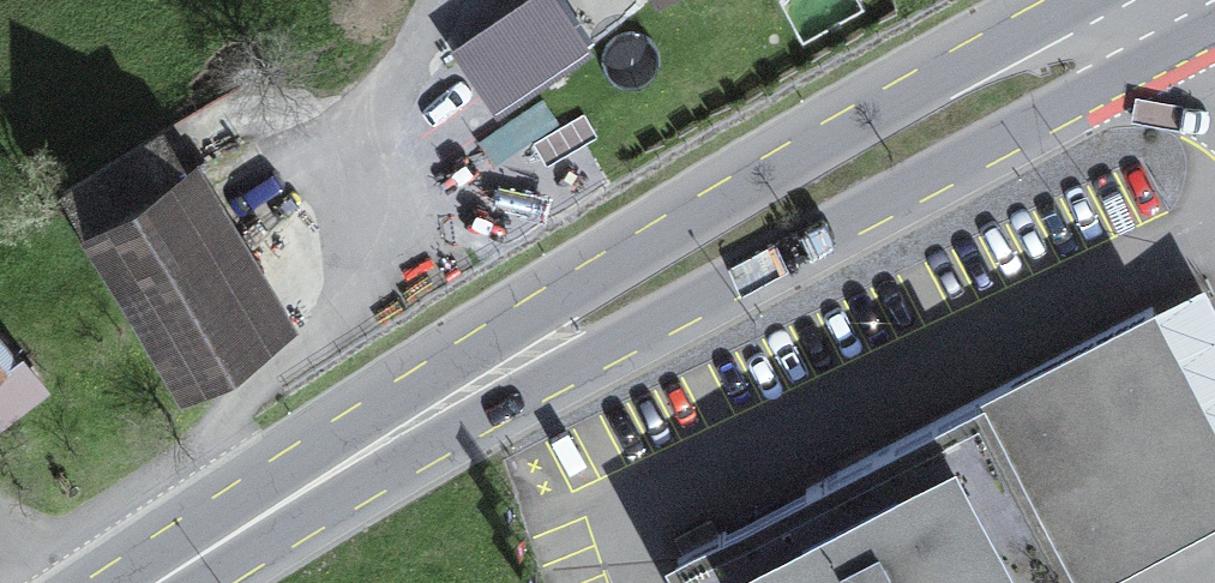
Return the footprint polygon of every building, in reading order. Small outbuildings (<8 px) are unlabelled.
[(450,51),(496,120),(594,55),(557,0),(527,0),(450,51)] [(660,9),(673,0),(654,0),(660,9)] [(179,408),(300,335),(199,168),(187,175),(162,134),(58,197),(82,237),(77,240),(179,408)] [(1154,311),(1214,426),(1214,308),(1203,285),(1154,311)] [(661,570),(668,582),(1102,582),(1112,578),(1214,524),(1214,426),(1154,311),(661,570)] [(50,395),(24,361),(7,374),(0,365),(0,433),(50,395)]
